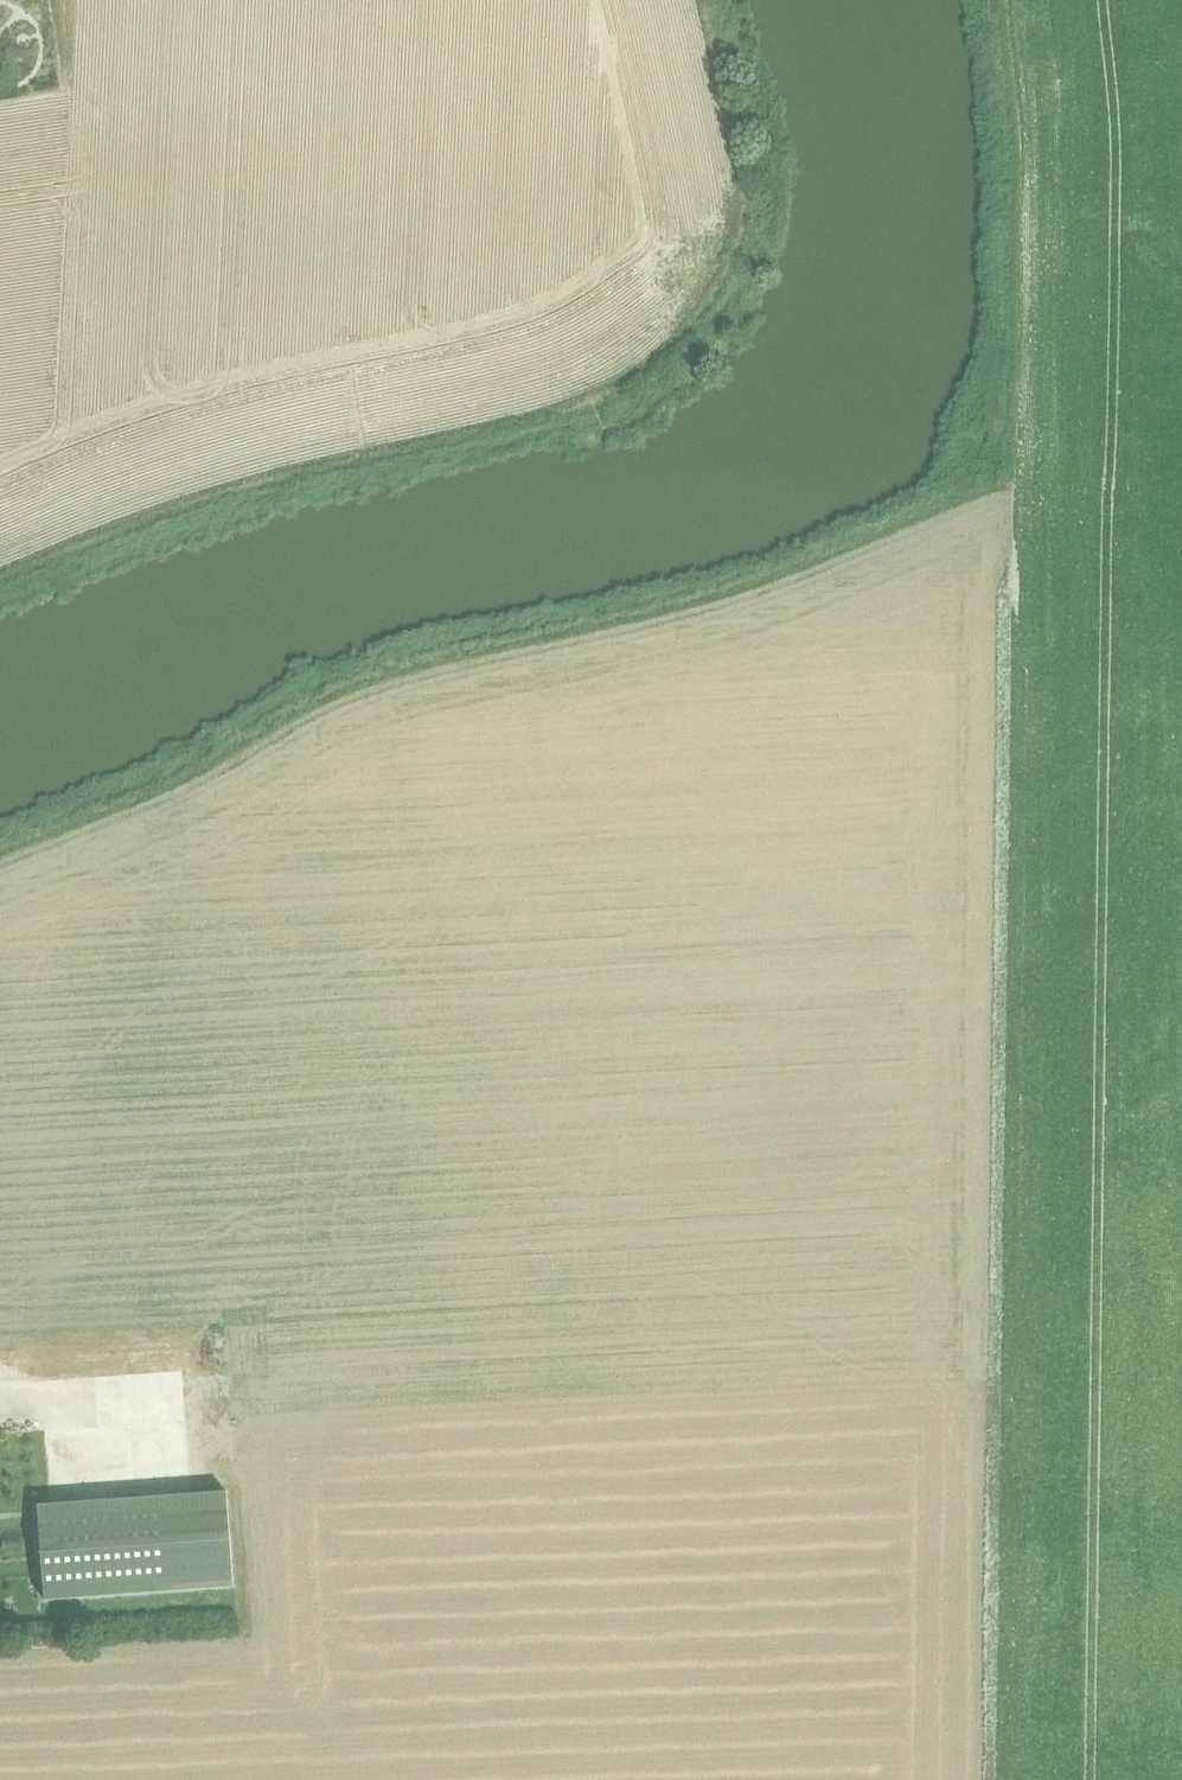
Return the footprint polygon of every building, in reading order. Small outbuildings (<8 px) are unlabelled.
[(226,1493),(38,1506),(45,1601),(233,1587),(226,1493)]
